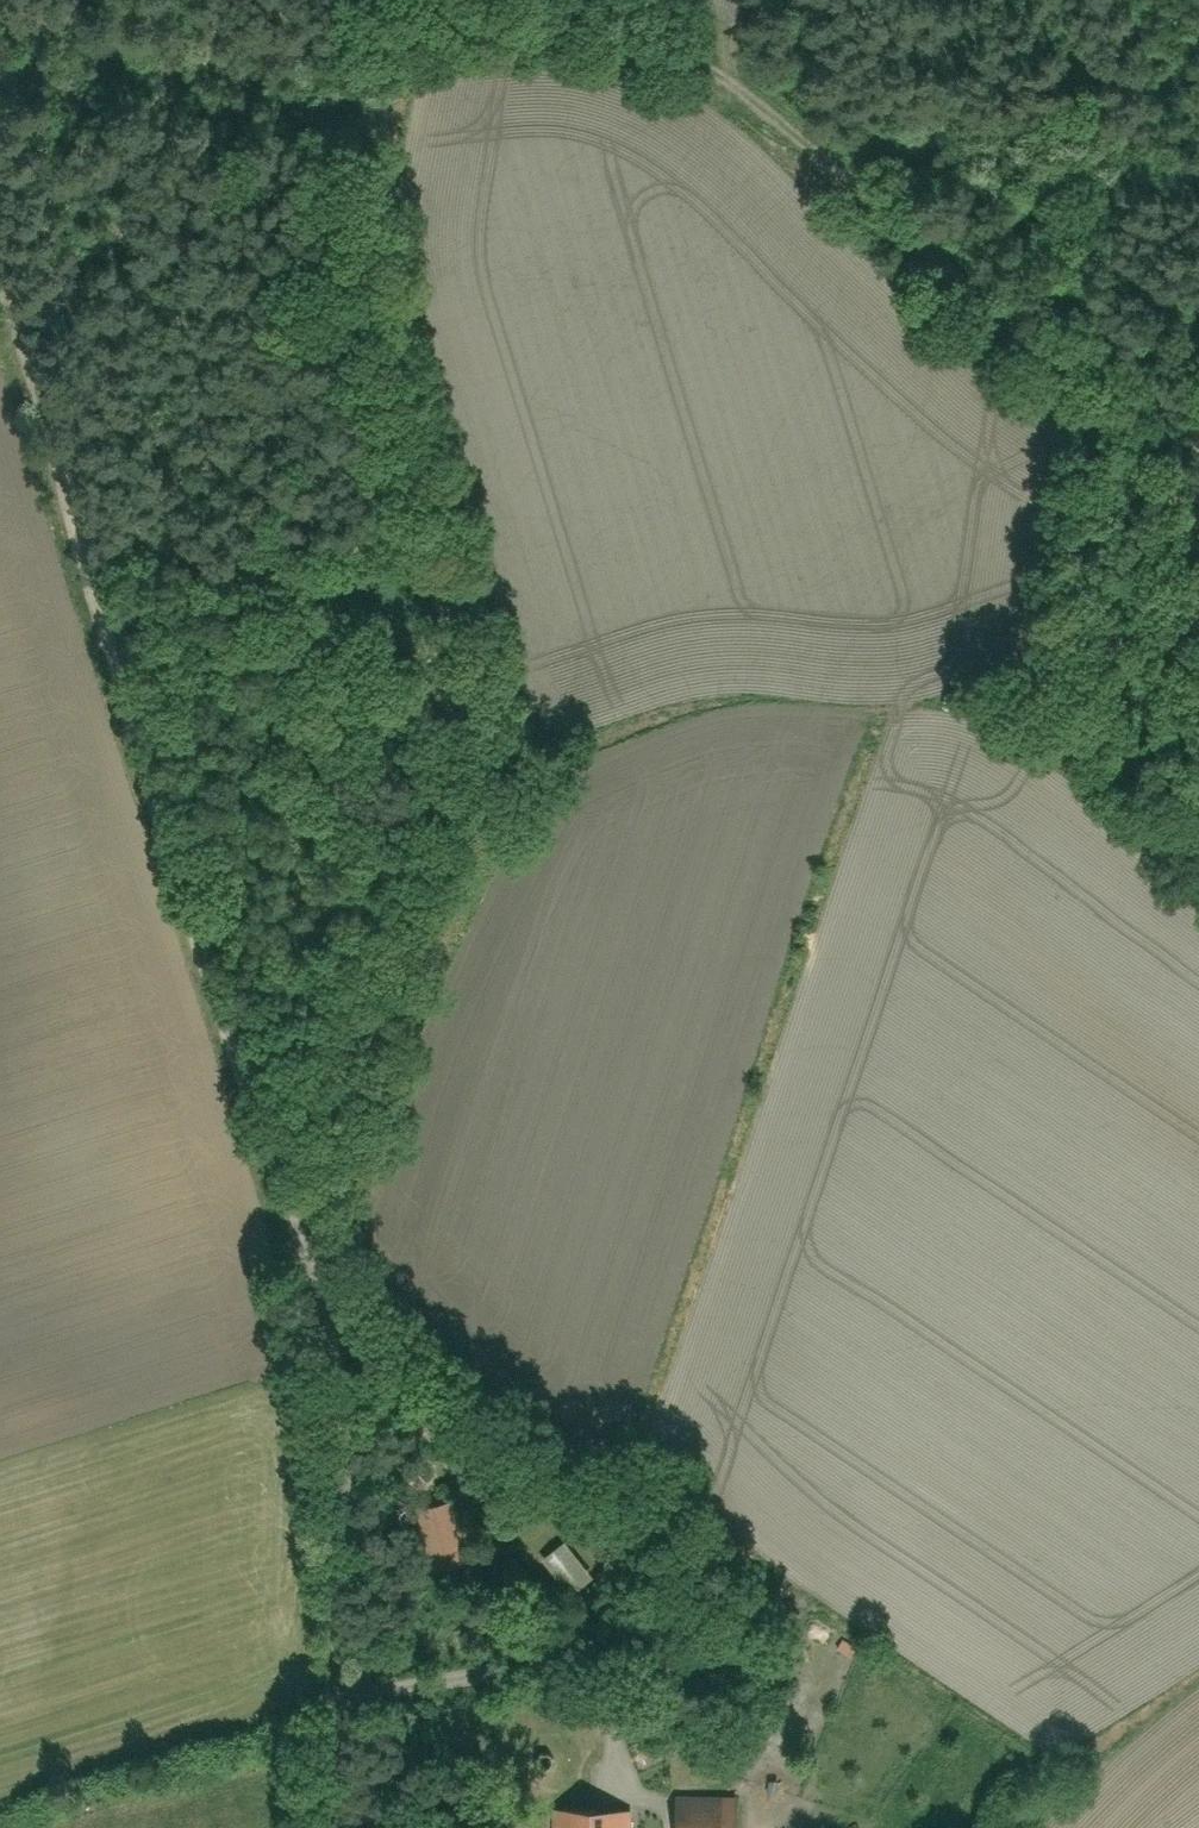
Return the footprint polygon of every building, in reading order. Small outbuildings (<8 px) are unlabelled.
[(570,1544),(548,1563),(574,1595),(597,1576),(570,1544)] [(671,1827),(731,1827),(730,1800),(670,1803),(671,1827)] [(556,1827),(628,1827),(628,1816),(555,1818),(556,1827)]
